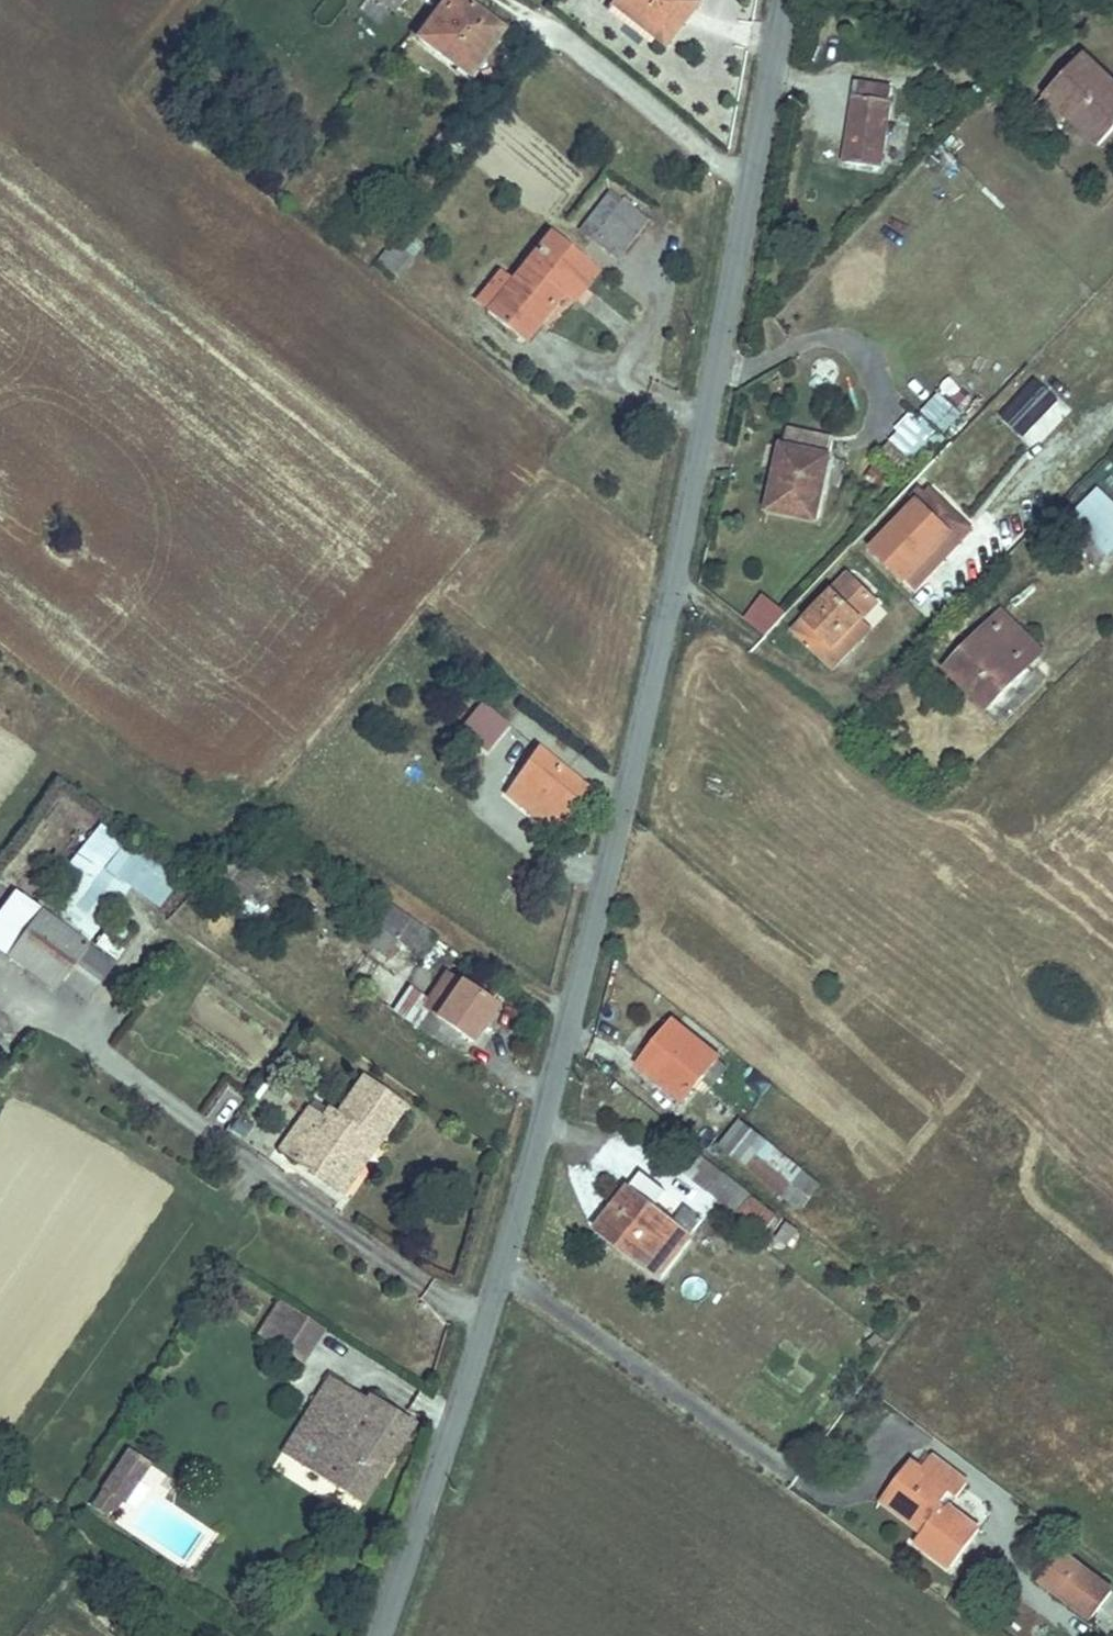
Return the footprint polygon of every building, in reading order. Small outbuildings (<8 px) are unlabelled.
[(392,14),(403,0),(374,0),(392,14)] [(462,0),(449,0),(418,39),(469,80),(505,35),(462,0)] [(660,28),(678,7),(669,0),(626,0),(660,28)] [(1070,61),(1039,95),(1094,145),(1112,125),(1112,85),(1110,82),(1102,91),(1070,61)] [(893,84),(857,78),(843,163),(880,168),(893,84)] [(615,181),(587,214),(599,224),(627,191),(615,181)] [(627,191),(599,224),(623,244),(651,211),(627,191)] [(563,285),(589,254),(553,223),(509,275),(485,303),(522,334),(563,285)] [(592,233),(616,253),(623,244),(599,224),(592,233)] [(399,277),(412,255),(388,241),(375,263),(399,277)] [(589,254),(563,285),(574,294),(601,263),(589,254)] [(499,268),(476,295),(485,303),(509,275),(499,268)] [(1059,402),(1034,378),(999,415),(1024,439),(1059,402)] [(934,421),(913,401),(906,409),(927,428),(934,421)] [(825,446),(779,434),(763,497),(809,509),(825,446)] [(958,512),(929,483),(870,541),(900,571),(958,512)] [(1105,551),(1112,543),(1112,503),(1093,483),(1065,512),(1105,551)] [(876,591),(849,564),(789,624),(817,651),(876,591)] [(761,593),(739,619),(763,638),(784,613),(761,593)] [(1040,648),(1000,608),(942,667),(982,706),(1040,648)] [(476,703),(449,735),(472,755),(499,722),(476,703)] [(577,784),(530,745),(499,782),(546,821),(577,784)] [(103,824),(45,899),(92,936),(129,889),(155,909),(177,882),(103,824)] [(233,882),(245,892),(260,876),(248,866),(233,882)] [(430,935),(386,900),(374,916),(418,951),(430,935)] [(61,971),(88,991),(114,955),(41,902),(9,947),(54,980),(61,971)] [(346,968),(402,1013),(416,996),(400,983),(404,978),(364,946),(346,968)] [(416,996),(402,1013),(438,1040),(450,1025),(465,1037),(488,1007),(452,979),(430,1007),(416,996)] [(697,1052),(653,1016),(622,1054),(665,1090),(697,1052)] [(259,1145),(274,1156),(282,1144),(322,1172),(342,1143),(336,1138),(341,1130),(355,1140),(383,1101),(342,1073),(316,1110),(308,1105),(302,1114),(288,1104),(259,1145)] [(739,1131),(717,1113),(701,1133),(723,1151),(739,1131)] [(282,1144),(274,1156),(322,1189),(355,1140),(341,1130),(336,1138),(342,1143),(322,1172),(282,1144)] [(729,1170),(680,1131),(665,1150),(712,1190),(729,1170)] [(629,1167),(585,1223),(648,1273),(692,1216),(673,1201),(663,1214),(644,1200),(654,1187),(629,1167)] [(764,1212),(739,1192),(730,1204),(755,1224),(764,1212)] [(776,1239),(787,1226),(775,1216),(764,1229),(776,1239)] [(260,1298),(240,1331),(283,1358),(303,1325),(260,1298)] [(307,1421),(284,1457),(356,1502),(397,1420),(352,1392),(349,1396),(334,1419),(312,1405),(327,1382),(317,1376),(295,1413),(307,1421)] [(334,1419),(349,1396),(327,1382),(312,1405),(334,1419)] [(284,1457),(307,1421),(295,1413),(271,1448),(284,1457)] [(124,1474),(135,1458),(117,1446),(106,1461),(124,1474)] [(892,1463),(867,1498),(907,1528),(896,1542),(932,1569),(961,1531),(931,1508),(926,1514),(914,1505),(926,1489),(937,1497),(947,1483),(917,1460),(906,1473),(892,1463)] [(109,1498),(124,1474),(106,1461),(79,1502),(92,1511),(97,1503),(101,1505),(107,1496),(109,1498)] [(1089,1624),(1112,1592),(1112,1586),(1062,1548),(1036,1584),(1089,1624)]
